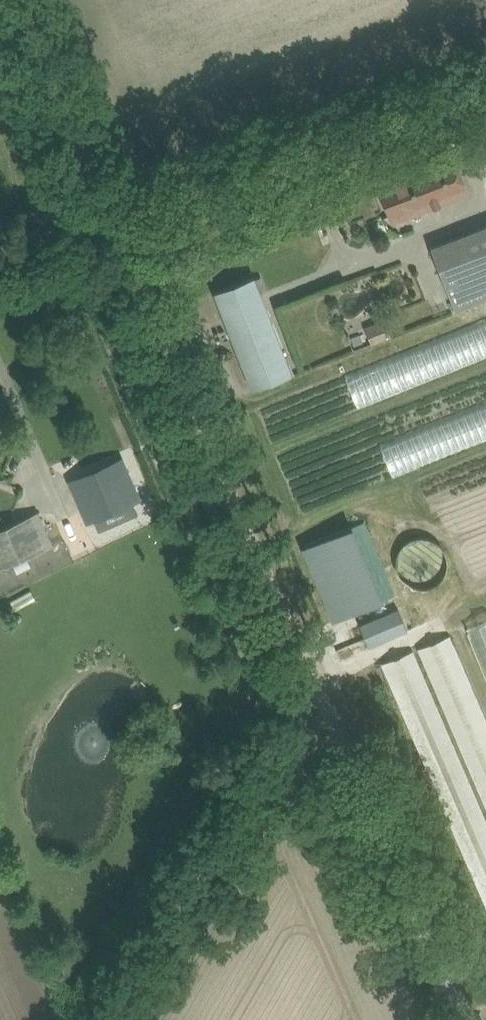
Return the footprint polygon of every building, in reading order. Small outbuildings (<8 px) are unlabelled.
[(455,157),(378,187),(386,206),(390,216),(404,210),(407,218),(469,194),(462,176),(455,157)] [(456,310),(485,298),(485,225),(431,247),(456,310)] [(292,373),(254,276),(215,292),(252,389),(292,373)] [(372,344),(391,336),(385,318),(365,326),(372,344)] [(122,458),(69,481),(86,521),(93,518),(133,501),(140,498),(122,458)] [(52,545),(37,513),(0,529),(0,568),(52,545)] [(368,521),(305,540),(328,618),(392,599),(368,521)] [(415,587),(418,588),(421,588),(424,588),(426,588),(429,587),(432,586),(434,585),(437,584),(439,582),(441,580),(443,578),(444,575),(445,573),(446,570),(447,568),(448,565),(448,562),(448,559),(447,556),(446,554),(445,551),(444,549),(442,546),(441,544),(438,542),(436,541),(434,539),(431,538),(429,537),(426,537),(423,536),(420,536),(417,537),(415,537),(412,538),(409,539),(407,541),(405,542),(403,544),(401,547),(399,549),(398,551),(397,554),(396,557),(396,560),(396,563),(396,565),(396,568),(397,571),(398,574),(400,576),(401,578),(403,580),(405,582),(407,584),(410,586),(413,587),(415,587)] [(358,624),(367,648),(406,632),(396,608),(358,624)] [(461,626),(485,698),(485,617),(461,626)] [(453,631),(416,646),(416,647),(382,660),(425,768),(437,764),(441,775),(442,775),(452,800),(445,803),(485,906),(485,713),(453,631)]
